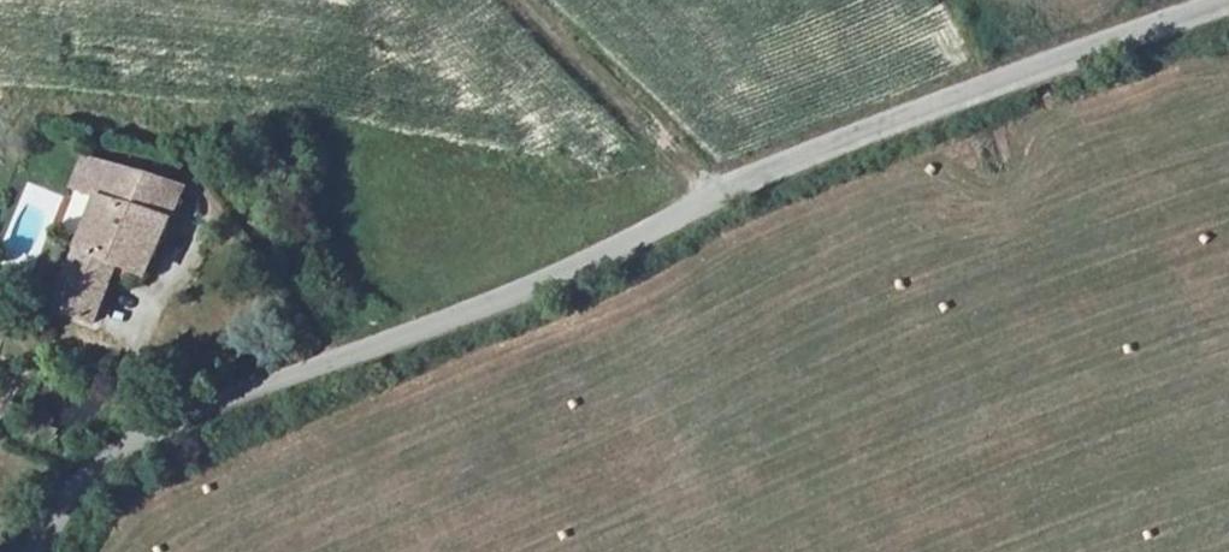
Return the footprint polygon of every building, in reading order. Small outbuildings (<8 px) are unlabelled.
[(182,190),(109,168),(40,361),(54,366),(76,316),(95,322),(117,266),(151,275),(182,190)]
